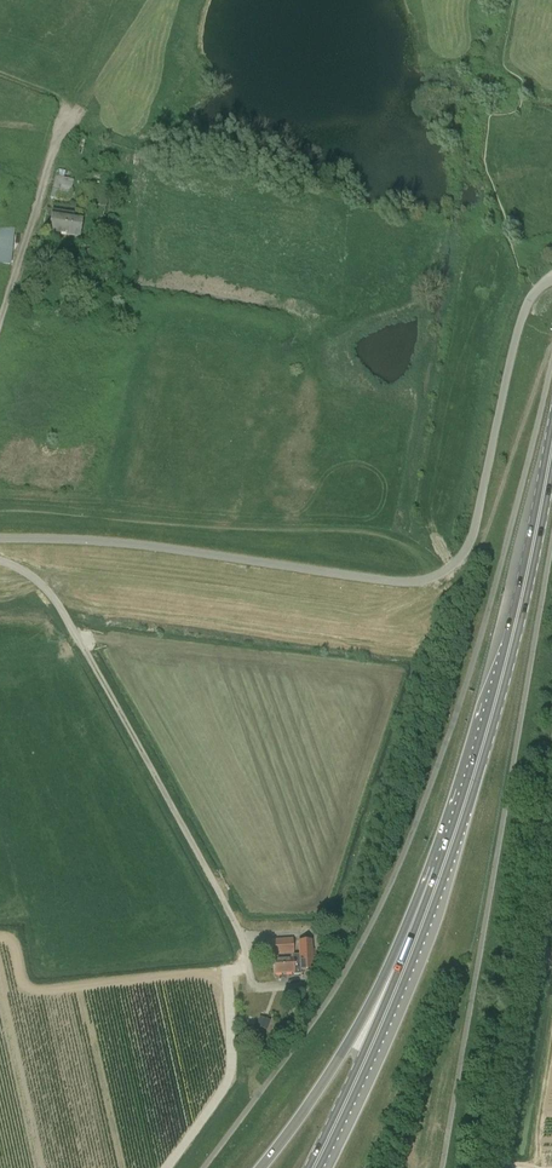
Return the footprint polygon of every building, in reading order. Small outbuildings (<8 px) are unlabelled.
[(69,199),(74,180),(64,178),(65,172),(57,170),(56,176),(55,175),(55,178),(50,198),(58,200),(59,196),(69,199)] [(82,219),(74,218),(75,214),(52,210),(51,215),(49,233),(79,237),(82,219)] [(0,230),(0,266),(10,267),(14,233),(0,230)] [(85,266),(95,267),(96,250),(86,249),(85,266)] [(311,940),(299,941),(299,954),(293,954),(292,939),(267,941),(268,955),(272,955),(272,956),(273,974),(300,972),(300,970),(313,969),(311,940)]
